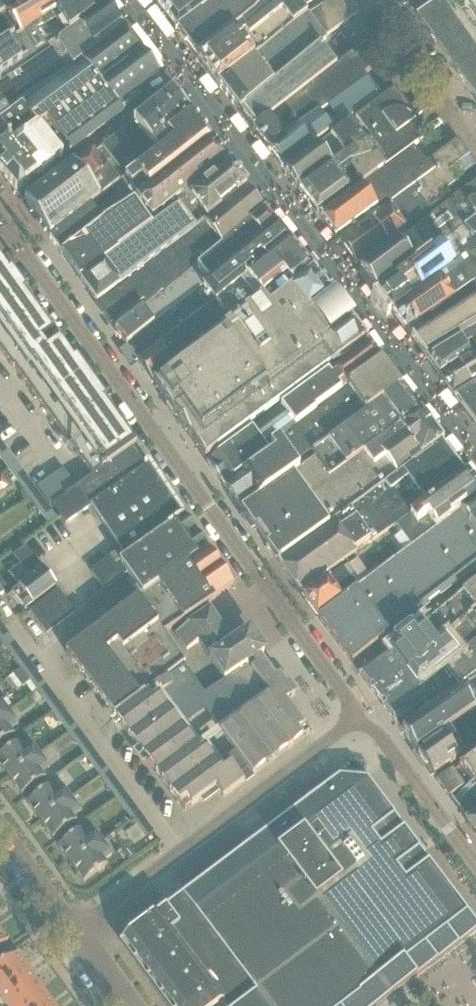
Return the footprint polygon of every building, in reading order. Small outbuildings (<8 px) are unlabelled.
[(73,0),(25,0),(0,15),(0,45),(1,45),(2,44),(12,38),(20,33),(73,0)] [(25,0),(0,0),(0,15),(25,0)] [(103,0),(75,0),(20,33),(12,38),(29,65),(41,57),(107,5),(103,0)] [(177,30),(212,3),(209,0),(160,0),(157,3),(177,30)] [(197,55),(196,56),(247,20),(246,19),(269,0),(216,0),(212,3),(177,30),(178,31),(178,30),(197,55)] [(196,56),(198,58),(199,57),(206,67),(217,82),(216,82),(217,83),(218,83),(254,56),(308,13),(299,0),(269,0),(246,19),(247,20),(196,56)] [(351,0),(331,0),(310,15),(326,36),(359,11),(351,0)] [(417,15),(475,99),(475,0),(438,0),(417,15)] [(10,114),(27,101),(26,101),(31,97),(37,93),(63,74),(64,75),(82,61),(82,62),(124,29),(107,5),(41,57),(29,65),(0,85),(0,102),(10,114)] [(218,83),(239,110),(320,43),(324,48),(330,43),(340,56),(355,45),(350,38),(369,24),(359,11),(326,36),(310,15),(308,13),(254,56),(218,83)] [(355,45),(357,48),(376,33),(369,24),(350,38),(355,45)] [(9,142),(11,145),(37,126),(39,127),(46,122),(69,151),(143,96),(138,90),(159,75),(125,30),(124,29),(82,62),(82,61),(64,75),(63,74),(37,93),(31,97),(26,101),(27,101),(10,114),(0,122),(0,148),(9,142)] [(29,65),(12,38),(2,44),(1,45),(0,45),(0,85),(29,65)] [(253,128),(254,130),(271,117),(270,116),(337,65),(324,48),(320,43),(239,110),(240,112),(241,111),(254,128),(253,128)] [(352,53),(337,65),(270,116),(271,117),(254,130),(269,149),(286,137),(367,78),(364,74),(371,69),(359,53),(354,56),(352,53)] [(286,137),(269,149),(282,167),(311,145),(368,102),(378,93),(367,78),(286,137)] [(368,140),(299,189),(301,190),(304,195),(306,198),(316,210),(316,211),(318,212),(348,190),(350,194),(385,168),(384,167),(430,135),(396,88),(382,98),(353,119),(368,140)] [(190,113),(172,91),(133,123),(157,152),(169,143),(162,134),(190,113)] [(10,114),(0,102),(0,122),(10,114)] [(52,235),(63,252),(103,221),(136,199),(211,140),(190,113),(162,134),(169,143),(157,152),(149,158),(149,159),(126,177),(122,180),(113,188),(100,198),(52,235)] [(353,119),(317,146),(285,170),(299,189),(368,140),(353,119)] [(133,123),(102,147),(99,150),(122,180),(126,177),(149,159),(149,158),(157,152),(133,123)] [(42,130),(39,127),(37,126),(11,145),(37,176),(63,156),(42,130)] [(340,242),(351,257),(360,268),(367,264),(410,232),(408,229),(436,209),(435,208),(451,196),(446,189),(456,182),(448,170),(470,154),(459,139),(429,160),(436,170),(420,182),(401,197),(340,242)] [(80,280),(191,198),(231,166),(211,140),(136,199),(103,221),(63,252),(80,280)] [(0,148),(0,171),(11,184),(13,186),(15,187),(19,188),(22,186),(29,182),(37,176),(11,145),(9,142),(0,148)] [(321,216),(330,229),(336,237),(342,233),(341,232),(421,174),(418,170),(427,164),(414,147),(385,168),(350,194),(321,216)] [(100,198),(113,188),(122,180),(99,150),(96,152),(93,149),(74,165),(100,198)] [(29,198),(52,235),(100,198),(74,165),(73,164),(29,198)] [(207,220),(247,187),(231,166),(191,198),(80,280),(96,302),(207,220)] [(377,292),(397,278),(430,252),(475,219),(475,183),(449,203),(431,216),(410,232),(367,264),(360,268),(374,288),(375,290),(377,292)] [(144,299),(147,304),(163,291),(164,293),(264,209),(247,187),(207,220),(98,305),(112,324),(144,299)] [(265,210),(264,209),(164,293),(163,291),(147,304),(115,327),(115,326),(114,327),(127,345),(147,329),(147,330),(155,324),(154,323),(174,307),(175,309),(190,296),(242,255),(277,225),(266,210),(265,210)] [(394,309),(391,311),(392,312),(475,251),(475,219),(430,252),(397,278),(377,292),(378,293),(381,291),(394,309)] [(215,301),(202,311),(215,301),(215,302),(290,241),(277,225),(242,255),(190,296),(201,310),(213,300),(215,301)] [(202,311),(200,313),(162,342),(138,361),(140,364),(153,383),(182,363),(180,361),(230,321),(261,297),(263,300),(267,297),(272,303),(305,276),(305,275),(312,270),(290,241),(215,302),(215,301),(202,311)] [(392,312),(393,313),(396,311),(409,328),(406,330),(407,332),(454,299),(472,286),(472,287),(475,284),(475,251),(392,312)] [(58,343),(0,260),(0,352),(15,373),(16,372),(18,371),(58,343)] [(366,339),(335,298),(313,270),(305,276),(272,303),(267,297),(263,300),(261,297),(230,321),(180,361),(182,363),(185,361),(188,365),(185,367),(188,371),(184,373),(200,396),(175,415),(205,459),(366,339)] [(472,287),(407,333),(426,359),(458,339),(458,340),(475,329),(475,284),(472,287)] [(132,352),(138,361),(162,342),(201,310),(190,296),(175,309),(174,307),(154,323),(155,324),(147,330),(147,329),(127,345),(132,352)] [(475,354),(475,329),(458,340),(458,339),(426,359),(440,377),(475,354)] [(93,476),(132,448),(136,445),(61,340),(60,341),(58,343),(18,371),(93,476)] [(207,463),(224,486),(273,450),(270,445),(316,409),(347,386),(382,361),(369,343),(318,381),(252,430),(207,463)] [(455,398),(475,384),(475,354),(440,377),(454,397),(455,398)] [(238,504),(402,388),(382,361),(347,386),(316,409),(270,445),(273,450),(224,486),(225,487),(228,484),(228,485),(225,487),(237,504),(238,504)] [(185,367),(156,387),(175,415),(200,396),(184,373),(188,371),(185,367)] [(455,398),(456,399),(468,414),(471,412),(475,413),(475,384),(455,398)] [(402,388),(238,504),(242,509),(293,473),(294,473),(315,458),(329,479),(399,427),(420,412),(402,388)] [(294,473),(293,473),(242,509),(241,510),(278,561),(388,482),(443,442),(420,412),(399,427),(329,479),(315,458),(294,473)] [(282,559),(279,562),(301,593),(357,552),(355,550),(371,538),(373,541),(396,525),(467,474),(453,455),(443,442),(388,482),(278,561),(282,559)] [(9,464),(16,458),(7,447),(0,452),(9,464)] [(91,505),(89,503),(144,465),(133,449),(66,495),(66,496),(53,505),(66,523),(91,505)] [(18,476),(25,470),(16,458),(9,464),(18,476)] [(120,549),(110,557),(123,575),(127,572),(119,561),(125,557),(184,516),(149,462),(144,465),(89,503),(91,505),(120,549)] [(467,474),(396,525),(412,547),(412,546),(475,497),(475,487),(467,474)] [(412,546),(412,547),(370,577),(362,582),(362,583),(349,593),(342,598),(318,616),(353,662),(475,566),(475,497),(412,546)] [(52,520),(59,515),(52,506),(50,503),(43,509),(52,520)] [(207,548),(184,516),(125,557),(119,561),(127,572),(142,594),(177,569),(207,548)] [(25,609),(56,585),(26,546),(13,555),(30,578),(12,592),(25,609)] [(139,598),(66,652),(114,716),(184,663),(187,662),(167,634),(216,599),(215,598),(233,586),(208,550),(139,599),(139,598)] [(110,557),(100,564),(114,582),(123,575),(110,557)] [(354,573),(362,582),(370,577),(358,560),(349,566),(354,573)] [(105,589),(114,582),(100,564),(91,571),(105,589)] [(303,596),(318,616),(342,598),(349,593),(342,598),(334,588),(354,573),(349,566),(332,579),(330,577),(303,596)] [(457,595),(457,597),(422,625),(436,642),(444,635),(475,609),(475,580),(457,595)] [(66,619),(75,612),(76,611),(62,594),(61,594),(58,590),(48,597),(66,619)] [(48,597),(41,603),(39,604),(56,626),(66,619),(48,597)] [(56,626),(39,604),(30,611),(47,633),(56,626)] [(210,609),(176,633),(187,650),(199,642),(209,657),(224,680),(260,655),(264,653),(249,631),(232,642),(210,609)] [(444,635),(459,654),(475,641),(475,609),(444,635)] [(391,649),(405,669),(410,678),(416,685),(451,659),(452,660),(459,654),(444,635),(436,642),(422,625),(408,636),(391,649)] [(459,654),(452,660),(451,659),(416,685),(425,696),(435,689),(443,696),(454,688),(456,690),(475,674),(475,641),(459,654)] [(19,649),(10,655),(20,668),(29,662),(19,649)] [(427,699),(425,696),(416,685),(410,678),(405,669),(391,649),(363,671),(362,674),(366,681),(395,721),(427,699)] [(184,663),(114,716),(116,718),(179,804),(181,803),(186,799),(191,805),(215,787),(222,797),(244,782),(231,764),(222,771),(204,747),(200,750),(181,726),(204,709),(253,776),(302,738),(297,731),(303,727),(285,700),(297,692),(290,682),(286,684),(279,674),(275,677),(260,655),(224,680),(204,693),(184,663)] [(29,662),(20,668),(29,681),(38,674),(29,662)] [(450,698),(418,720),(432,740),(464,717),(470,713),(475,709),(475,695),(468,685),(450,698)] [(53,694),(44,701),(52,712),(61,705),(53,694)] [(8,710),(0,698),(0,716),(8,710)] [(61,705),(52,712),(61,724),(70,718),(61,705)] [(8,710),(0,716),(0,743),(14,733),(11,729),(18,723),(8,710)] [(464,717),(432,740),(416,751),(433,775),(475,745),(475,722),(470,713),(464,717)] [(84,737),(76,744),(84,755),(92,748),(84,737)] [(40,753),(30,740),(22,745),(19,741),(0,755),(0,764),(9,776),(40,753)] [(92,748),(84,755),(93,767),(101,761),(100,759),(92,748)] [(50,767),(40,753),(9,776),(21,794),(45,776),(42,772),(50,767)] [(460,766),(473,784),(451,800),(466,820),(467,820),(475,812),(475,754),(460,766)] [(449,796),(464,785),(453,770),(438,780),(449,796)] [(402,988),(407,984),(475,932),(475,924),(380,797),(367,780),(339,776),(168,905),(171,910),(161,917),(226,1005),(378,1005),(402,988)] [(114,782),(107,787),(115,798),(122,793),(124,792),(124,791),(116,780),(114,782)] [(27,801),(40,818),(71,796),(61,782),(54,788),(50,784),(27,801)] [(122,793),(115,798),(124,810),(133,804),(133,803),(124,792),(122,793)] [(81,809),(71,796),(40,818),(53,836),(76,819),(73,815),(81,809)] [(466,820),(475,834),(475,812),(467,820),(466,820)] [(145,823),(138,828),(144,837),(153,831),(146,822),(145,823)] [(82,828),(59,845),(72,863),(103,840),(93,827),(85,832),(82,828)] [(113,854),(103,840),(72,863),(85,881),(108,863),(105,859),(113,854)] [(168,905),(120,941),(169,1005),(226,1005),(161,917),(171,910),(168,905)] [(0,929),(0,947),(8,941),(0,929)] [(18,954),(0,966),(0,994),(31,972),(18,954)] [(0,994),(0,996),(7,1005),(19,1005),(43,989),(31,972),(0,994)] [(43,989),(19,1005),(55,1005),(43,989)]
